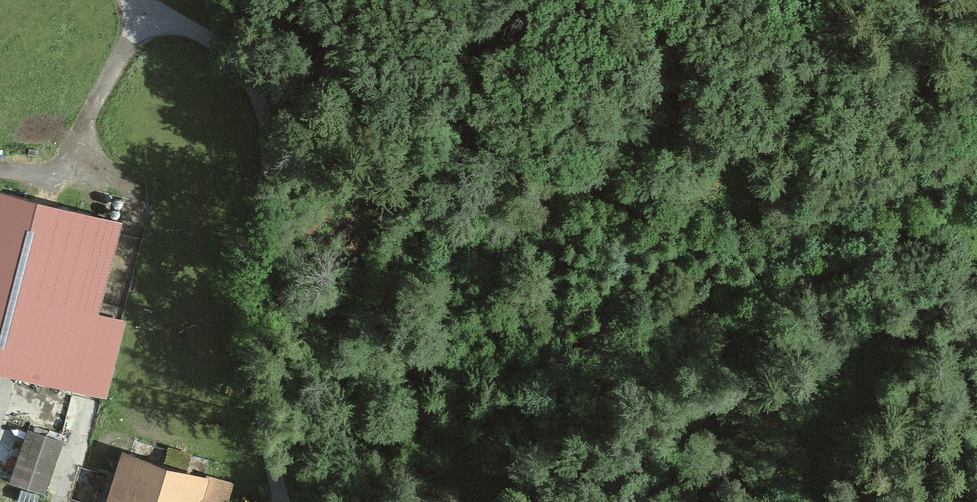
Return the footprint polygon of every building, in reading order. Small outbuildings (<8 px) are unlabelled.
[(115,225),(0,196),(0,369),(109,396),(128,324),(92,315),(115,225)] [(62,443),(29,434),(16,485),(49,493),(62,443)] [(123,454),(109,501),(229,501),(233,487),(123,454)]
